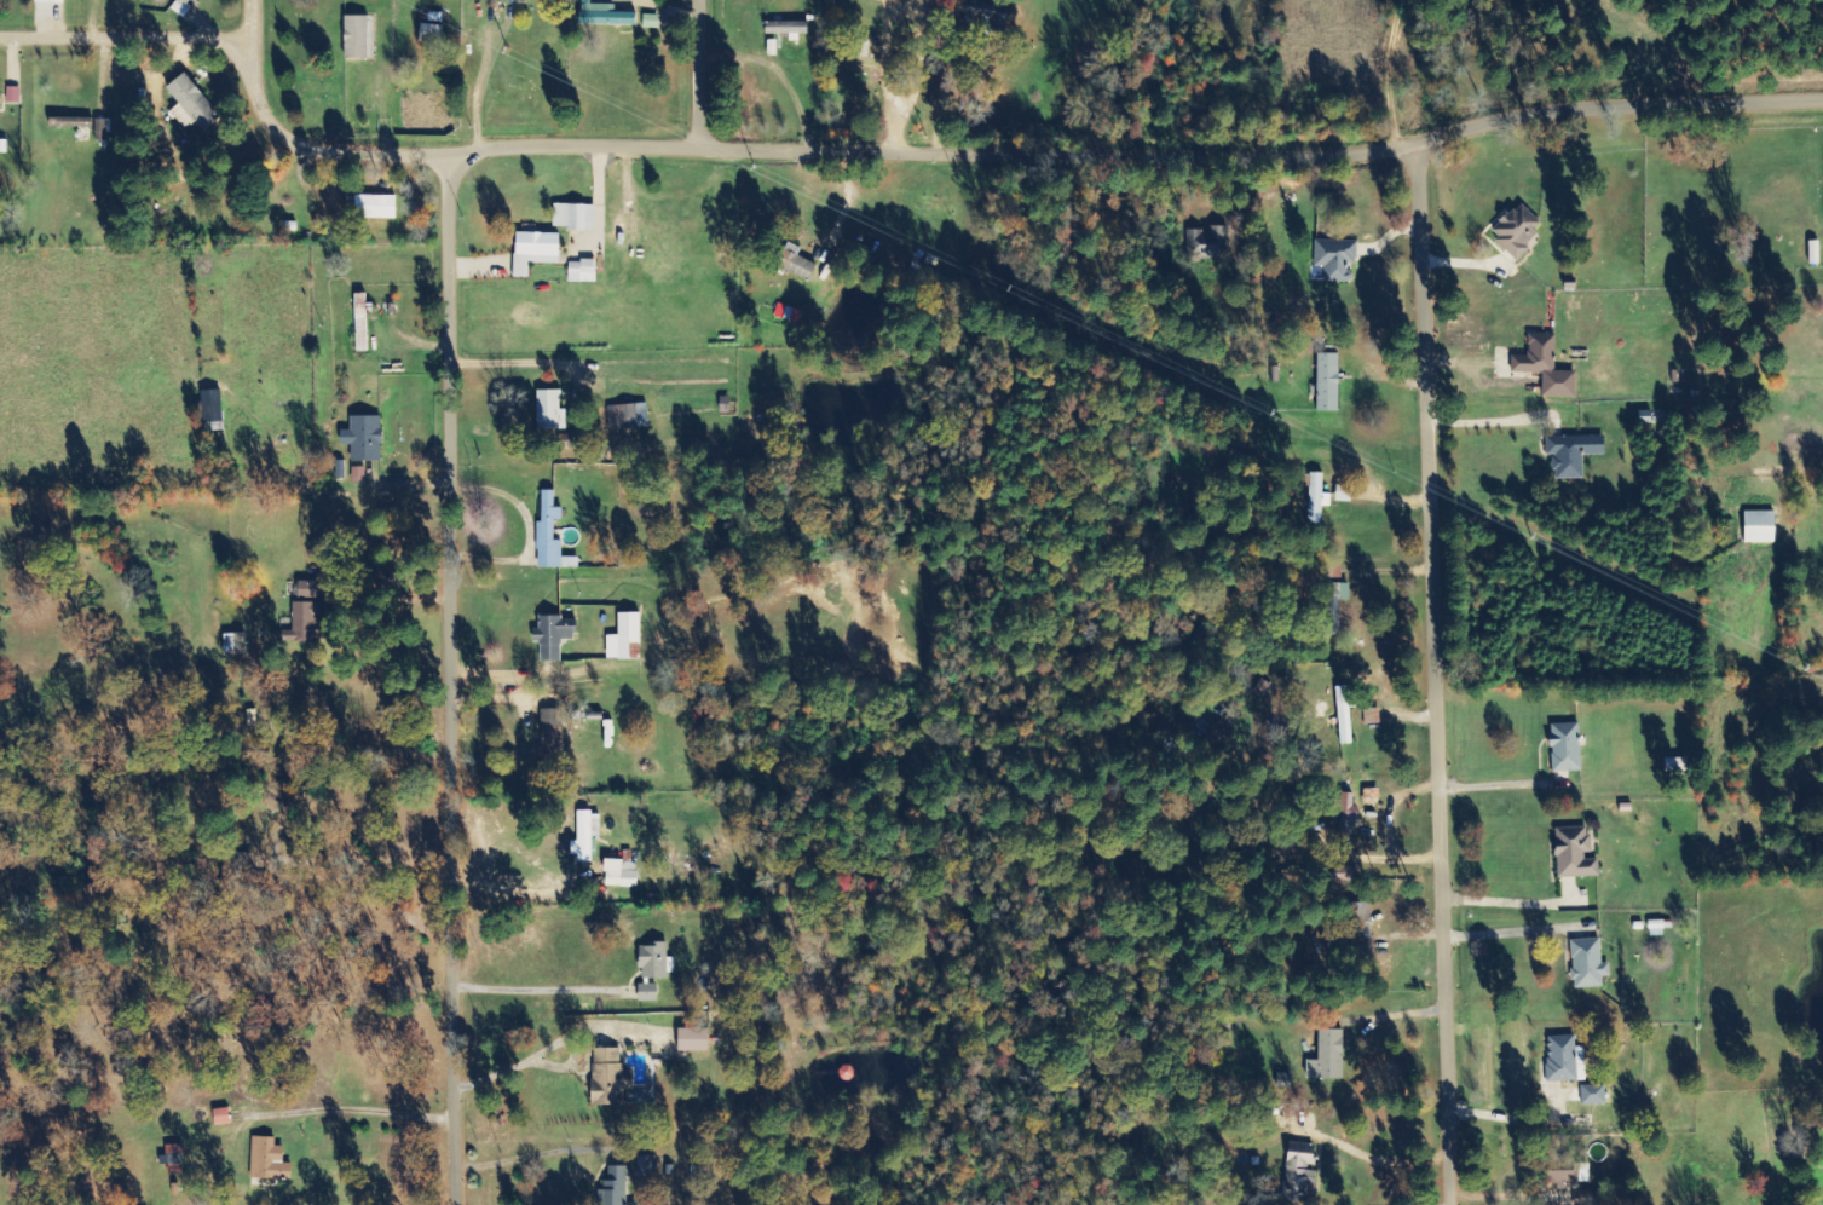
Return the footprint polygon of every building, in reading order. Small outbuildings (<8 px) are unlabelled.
[(171,8),(184,18),(192,8),(188,4),(191,0),(178,0),(171,8)] [(637,13),(615,12),(615,5),(591,4),(591,0),(583,0),(582,24),(637,26),(637,13)] [(1011,31),(1010,3),(958,5),(958,19),(968,18),(968,29),(985,28),(985,33),(1011,31)] [(369,16),(345,17),(345,58),(369,58),(369,16)] [(808,21),(766,23),(766,35),(808,34),(808,21)] [(441,45),(444,27),(422,23),(419,41),(441,45)] [(183,129),(194,121),(204,133),(222,118),(185,73),(166,88),(180,104),(169,112),(183,129)] [(20,104),(20,88),(7,87),(7,103),(20,104)] [(93,127),(92,117),(53,119),(54,128),(93,127)] [(108,140),(108,120),(97,120),(96,140),(108,140)] [(396,219),(396,196),(356,195),(356,218),(396,219)] [(1490,234),(1516,259),(1546,227),(1520,203),(1490,234)] [(595,230),(596,205),(554,204),(554,229),(595,230)] [(1229,227),(1210,227),(1210,231),(1188,230),(1187,259),(1228,260),(1229,227)] [(560,234),(516,233),(515,278),(529,278),(529,264),(559,264),(560,234)] [(1357,241),(1315,241),(1315,267),(1326,267),(1325,281),(1348,282),(1349,264),(1357,264),(1357,241)] [(799,257),(802,249),(788,244),(779,268),(810,280),(816,264),(799,257)] [(596,283),(596,262),(570,261),(569,282),(596,283)] [(774,317),(798,325),(802,312),(778,304),(774,317)] [(1556,334),(1529,334),(1529,356),(1512,355),(1512,373),(1543,373),(1543,397),(1576,397),(1577,372),(1555,372),(1556,334)] [(1340,354),(1318,354),(1318,412),(1339,412),(1340,354)] [(538,430),(566,430),(566,410),(561,410),(561,391),(537,391),(538,430)] [(609,405),(609,429),(649,428),(648,404),(609,405)] [(383,461),(381,416),(351,417),(351,430),(340,431),(341,445),(351,445),(352,462),(383,461)] [(1584,478),(1583,455),(1606,455),(1605,435),(1547,437),(1547,455),(1555,455),(1555,479),(1584,478)] [(365,468),(353,467),(352,484),(365,484),(365,468)] [(1324,474),(1309,474),(1308,524),(1322,524),(1322,507),(1331,507),(1331,495),(1323,495),(1324,474)] [(537,568),(577,568),(577,559),(564,559),(564,541),(555,541),(554,520),(563,520),(563,508),(555,508),(554,491),(542,491),(542,522),(537,522),(537,568)] [(1745,544),(1775,543),(1775,512),(1745,512),(1745,544)] [(321,600),(320,582),(297,582),(298,600),(321,600)] [(1349,584),(1331,584),(1331,634),(1340,634),(1340,601),(1350,601),(1349,584)] [(322,604),(296,603),(295,642),(321,643),(322,604)] [(640,614),(619,614),(619,636),(608,637),(608,660),(641,659),(640,614)] [(562,662),(561,641),(576,641),(576,618),(538,618),(539,629),(533,629),(533,644),(541,644),(541,662),(562,662)] [(1340,745),(1352,744),(1349,687),(1338,687),(1340,745)] [(542,710),(542,749),(563,748),(562,709),(542,710)] [(1551,725),(1552,773),(1582,772),(1580,724),(1551,725)] [(1379,789),(1364,789),(1364,805),(1379,806),(1379,789)] [(579,861),(600,861),(599,813),(579,813),(579,861)] [(1600,877),(1599,857),(1591,857),(1589,827),(1555,828),(1558,879),(1600,877)] [(638,888),(637,863),(632,863),(632,851),(623,851),(623,860),(605,860),(605,888),(638,888)] [(1603,988),(1603,978),(1610,978),(1609,964),(1601,964),(1601,939),(1572,940),(1573,989),(1603,988)] [(668,979),(668,970),(674,969),(674,959),(668,959),(667,944),(640,945),(641,980),(668,979)] [(658,1002),(657,985),(639,985),(640,1002),(658,1002)] [(709,1052),(708,1029),(679,1030),(679,1053),(709,1052)] [(1344,1031),(1319,1031),(1319,1062),(1308,1062),(1308,1079),(1343,1080),(1344,1031)] [(1548,1083),(1579,1082),(1578,1072),(1585,1072),(1584,1048),(1576,1048),(1576,1038),(1548,1038),(1548,1083)] [(625,1108),(625,1091),(633,1091),(634,1072),(622,1072),(622,1049),(593,1049),(592,1107),(625,1108)] [(1582,1106),(1605,1105),(1605,1086),(1581,1087),(1582,1106)] [(215,1126),(231,1125),(230,1109),(214,1110),(215,1126)] [(251,1179),(292,1180),(292,1165),(284,1164),(284,1148),(275,1148),(275,1138),(252,1138),(251,1179)] [(1317,1169),(1315,1169),(1315,1145),(1288,1145),(1287,1195),(1317,1195),(1317,1169)] [(168,1167),(168,1176),(183,1175),(182,1146),(166,1146),(166,1156),(159,1156),(160,1167),(168,1167)] [(627,1168),(609,1168),(609,1181),(604,1181),(604,1204),(627,1204),(627,1168)]
